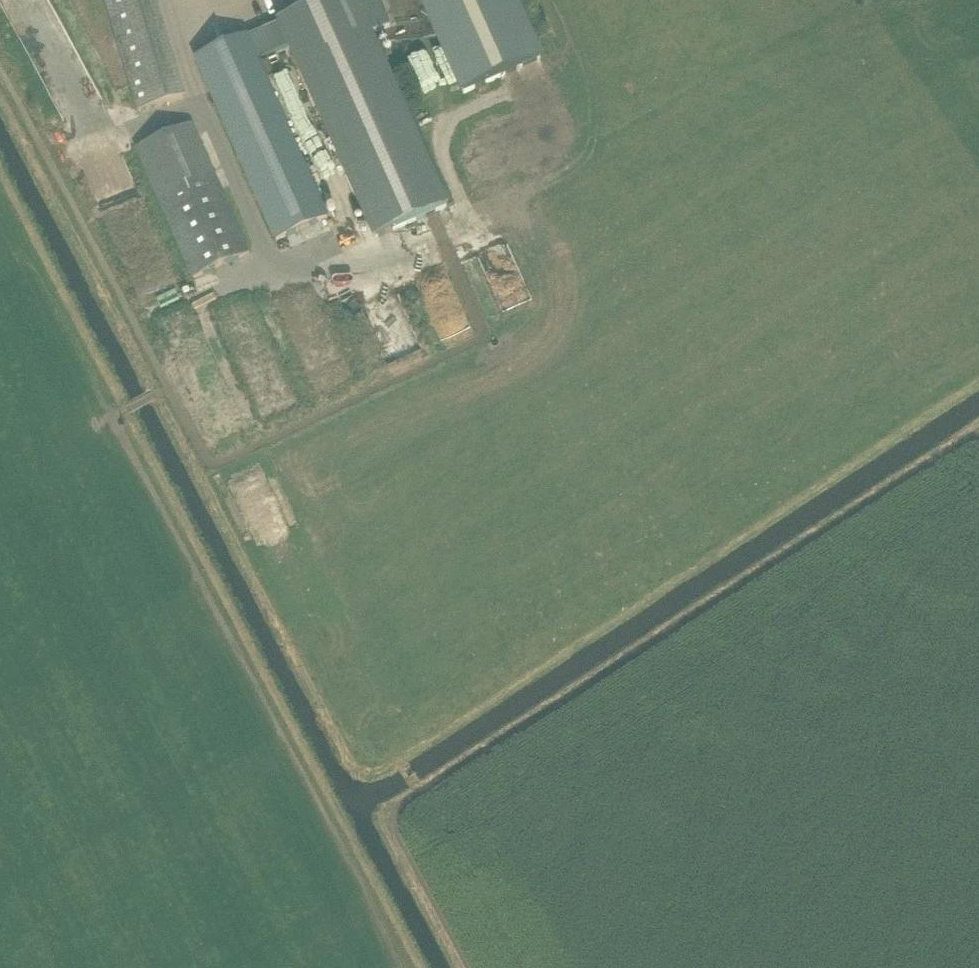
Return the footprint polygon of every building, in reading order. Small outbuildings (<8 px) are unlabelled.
[(138,113),(184,100),(155,0),(105,0),(138,113)] [(276,242),(328,220),(256,59),(289,45),(375,239),(446,208),(370,37),(390,28),(378,0),(327,0),(279,21),(280,23),(247,38),(246,36),(195,59),(276,242)] [(541,59),(514,0),(421,0),(463,94),(541,59)] [(134,146),(193,279),(249,254),(192,125),(143,146),(141,143),(134,146)]
